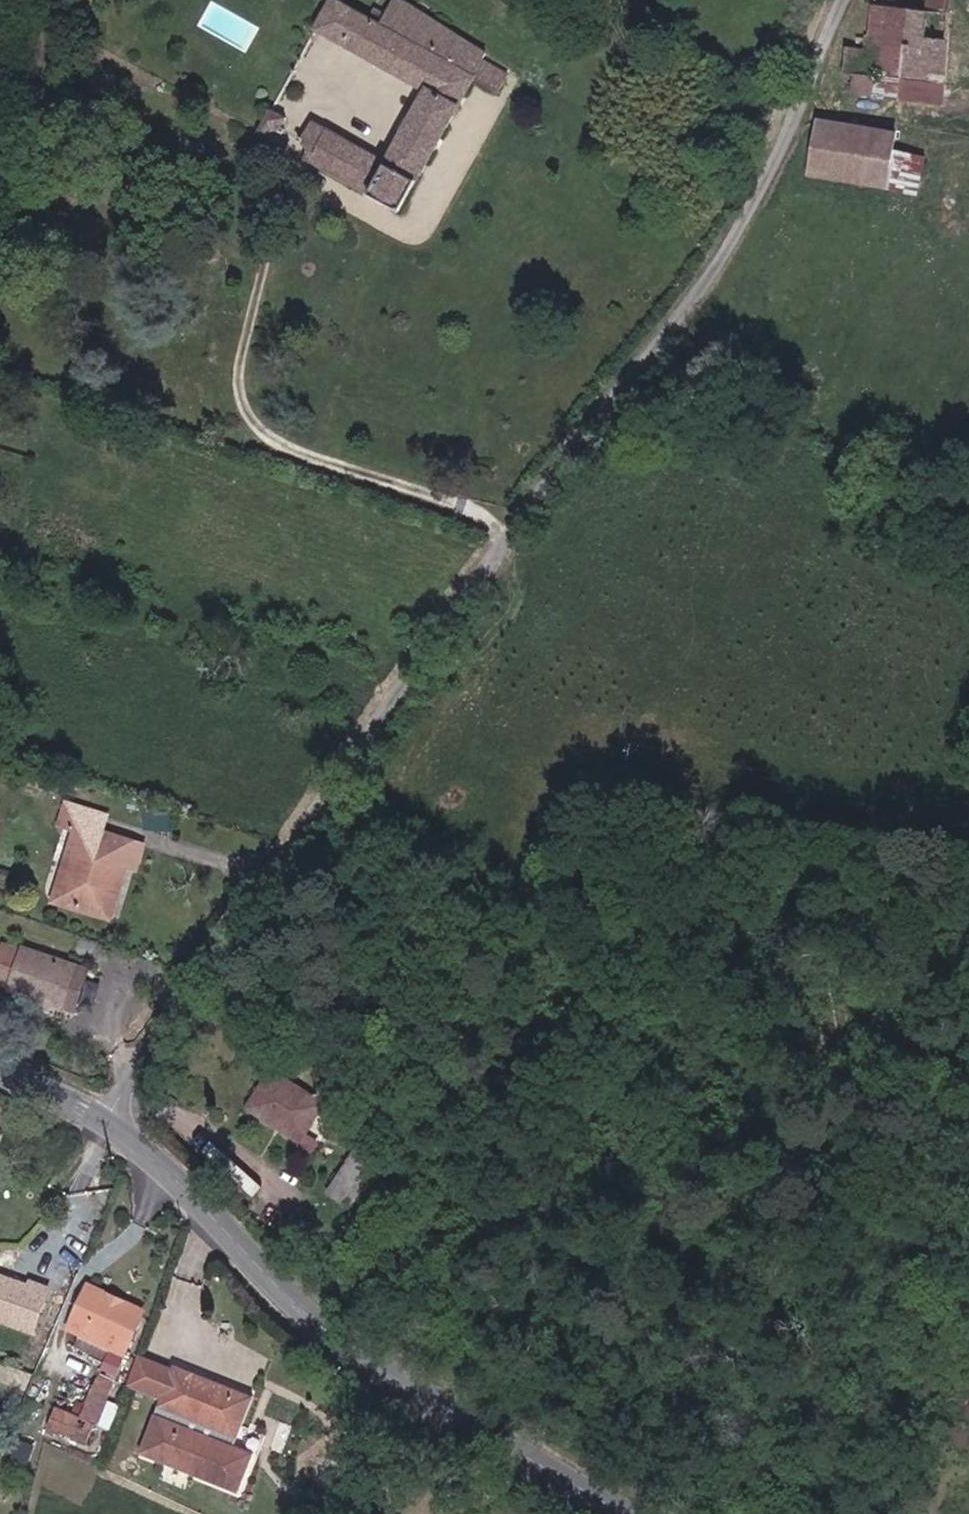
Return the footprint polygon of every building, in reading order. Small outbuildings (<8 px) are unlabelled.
[(857,94),(948,104),(959,0),(928,0),(928,13),(872,7),(867,50),(846,46),(843,73),(859,75),(857,94)] [(380,31),(330,3),(311,36),(419,99),(381,163),(308,124),(296,146),(305,161),(397,213),(473,80),(494,92),(503,76),(465,53),(469,45),(395,5),(380,31)] [(287,118),(273,109),(259,134),(266,139),(269,133),(275,137),(287,118)] [(899,190),(902,147),(897,147),(899,132),(821,127),(817,184),(899,190)] [(113,805),(75,792),(68,810),(85,816),(61,890),(104,904),(119,851),(131,854),(138,857),(145,834),(107,821),(113,805)] [(119,851),(104,904),(114,907),(131,854),(119,851)] [(29,942),(10,937),(1,974),(69,993),(79,952),(29,939),(29,942)] [(81,996),(91,955),(79,952),(69,993),(81,996)] [(287,1061),(262,1097),(292,1120),(297,1114),(316,1130),(345,1090),(337,1083),(328,1092),(287,1061)] [(292,1120),(312,1136),(316,1130),(297,1114),(292,1120)] [(348,1198),(382,1151),(368,1143),(334,1187),(348,1198)] [(37,1334),(54,1286),(0,1267),(0,1322),(37,1334)] [(150,1304),(94,1279),(88,1290),(145,1316),(150,1304)] [(80,1346),(110,1359),(83,1416),(62,1407),(52,1426),(89,1441),(145,1316),(88,1290),(79,1312),(99,1322),(97,1327),(90,1323),(80,1346)] [(243,1447),(246,1441),(260,1396),(180,1363),(145,1452),(245,1494),(264,1456),(243,1447)]
